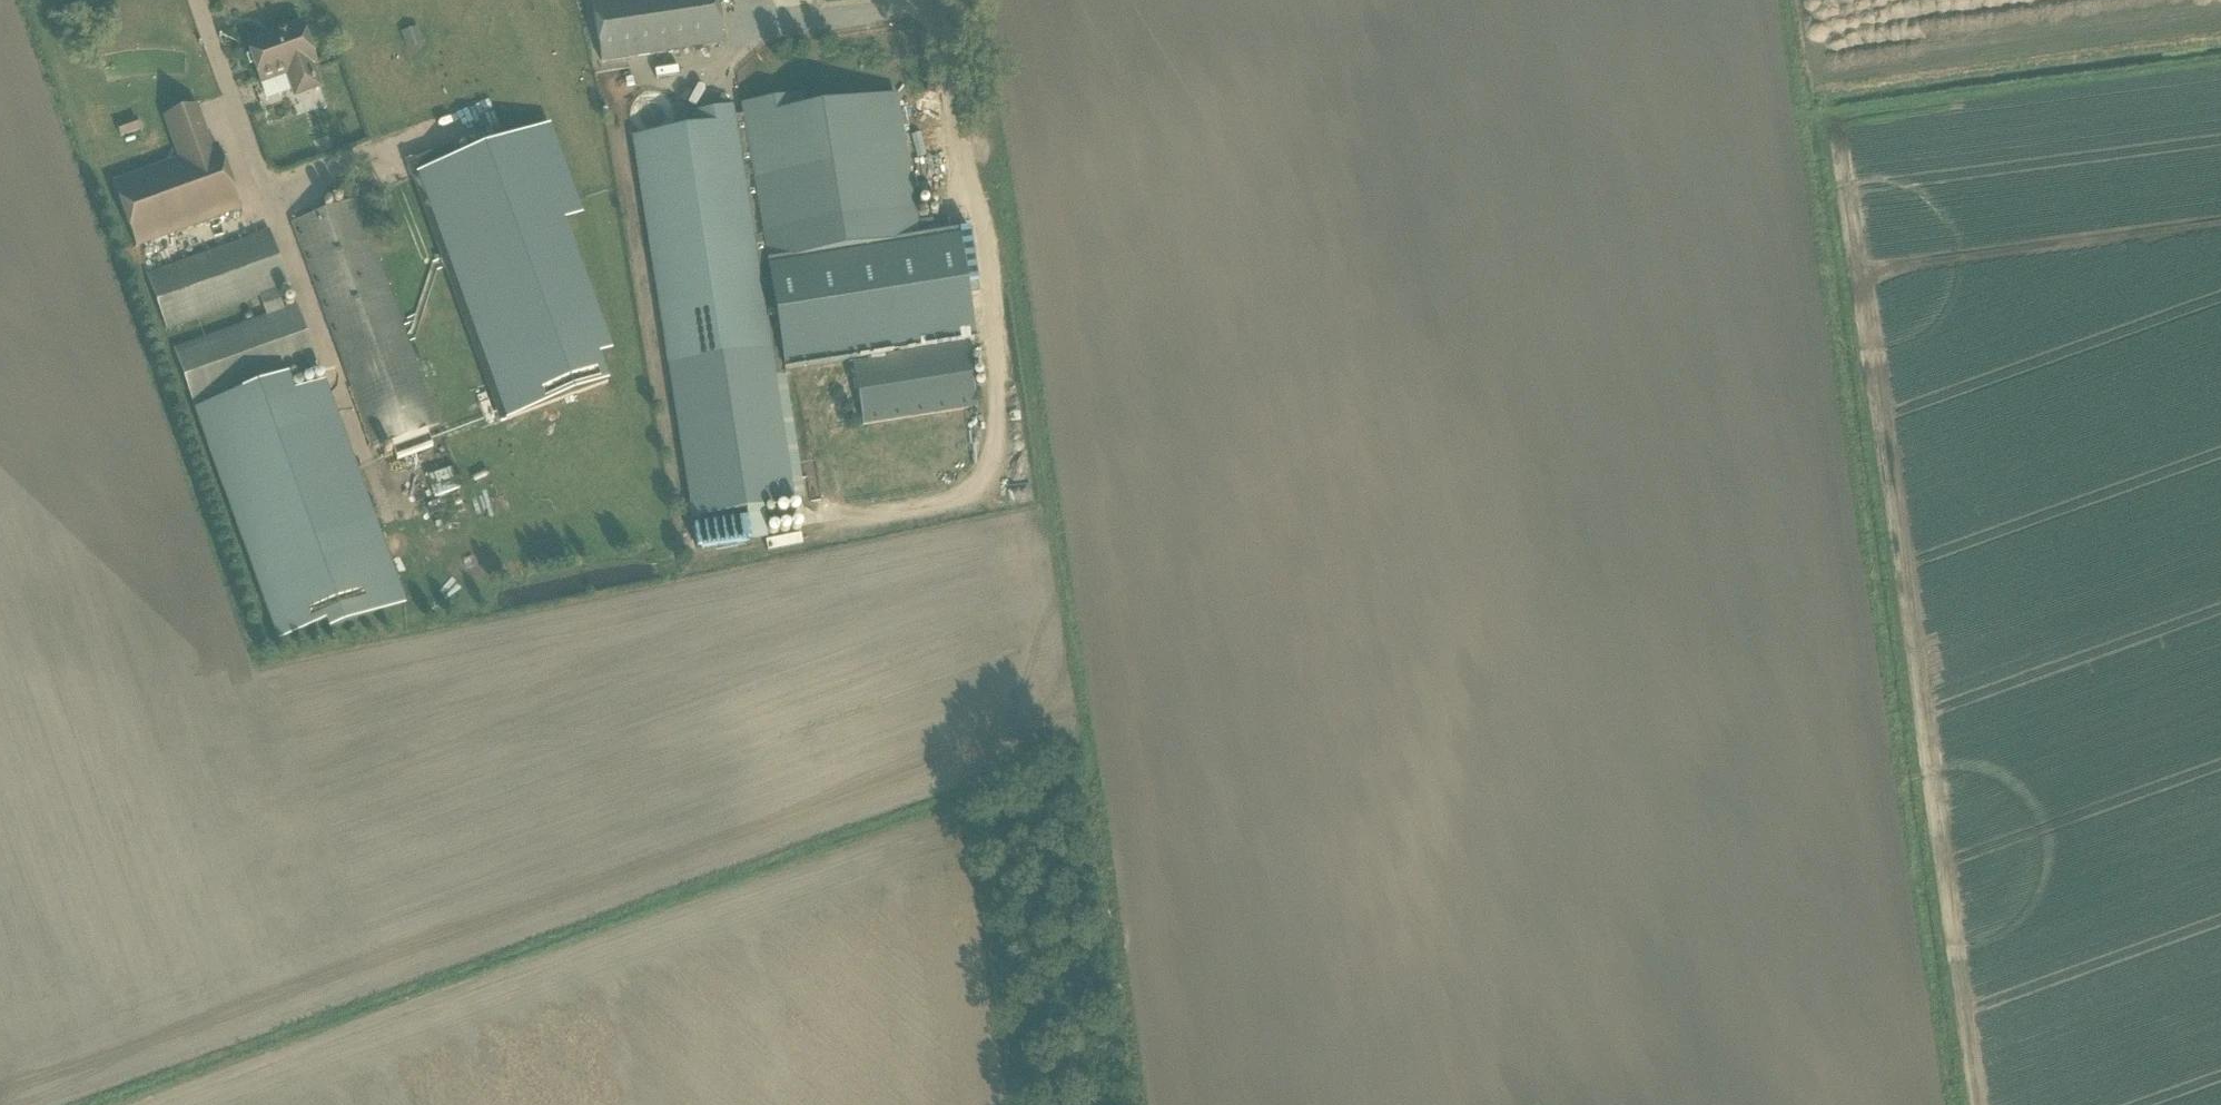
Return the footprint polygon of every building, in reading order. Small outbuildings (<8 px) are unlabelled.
[(724,43),(717,0),(592,0),(601,62),(724,43)] [(316,63),(309,45),(302,24),(273,35),(274,39),(248,48),(261,83),(287,74),(296,98),(321,88),(312,65),(316,63)] [(424,45),(418,28),(401,33),(407,51),(424,45)] [(696,128),(632,138),(690,512),(741,505),(742,515),(691,523),(694,544),(756,534),(752,503),(792,497),(769,346),(843,335),(847,362),(852,362),(861,423),(975,405),(966,343),(867,358),(863,332),(962,316),(948,228),(762,256),(759,235),(911,211),(893,98),(802,112),(799,93),(740,102),(741,113),(733,114),(732,103),(693,109),(696,128)] [(137,249),(241,211),(217,144),(211,146),(197,106),(164,118),(179,160),(114,184),(137,249)] [(120,137),(141,130),(136,118),(116,125),(120,137)] [(581,210),(551,129),(458,163),(452,146),(406,163),(500,423),(608,384),(596,352),(610,347),(562,216),(581,210)] [(291,224),(374,451),(389,445),(397,466),(431,454),(423,432),(439,426),(365,222),(374,219),(361,185),(339,193),(344,205),(291,224)] [(266,316),(173,350),(194,408),(310,366),(318,363),(297,306),(296,304),(284,309),(278,291),(290,287),(269,230),(145,275),(167,333),(260,298),(266,315),(266,316)] [(325,382),(317,384),(294,393),(288,376),(195,410),(279,641),(326,624),(329,633),(406,605),(325,382)]
